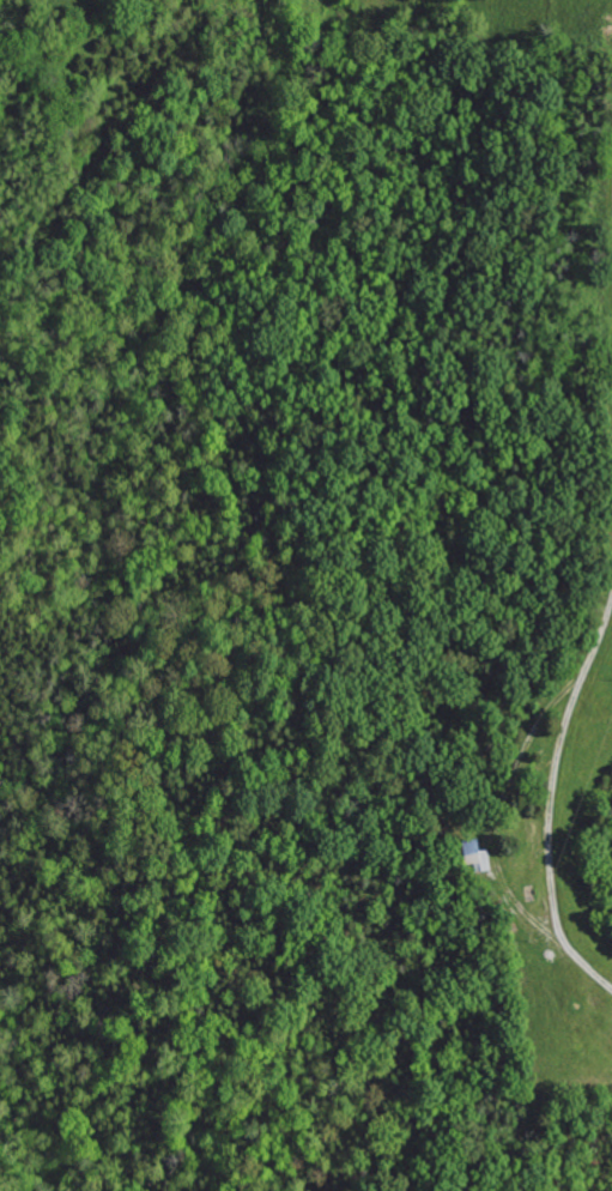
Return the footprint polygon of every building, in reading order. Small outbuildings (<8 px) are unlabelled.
[(473,851),(470,839),(460,841),(466,874),(488,870),(484,849),(473,851)]
